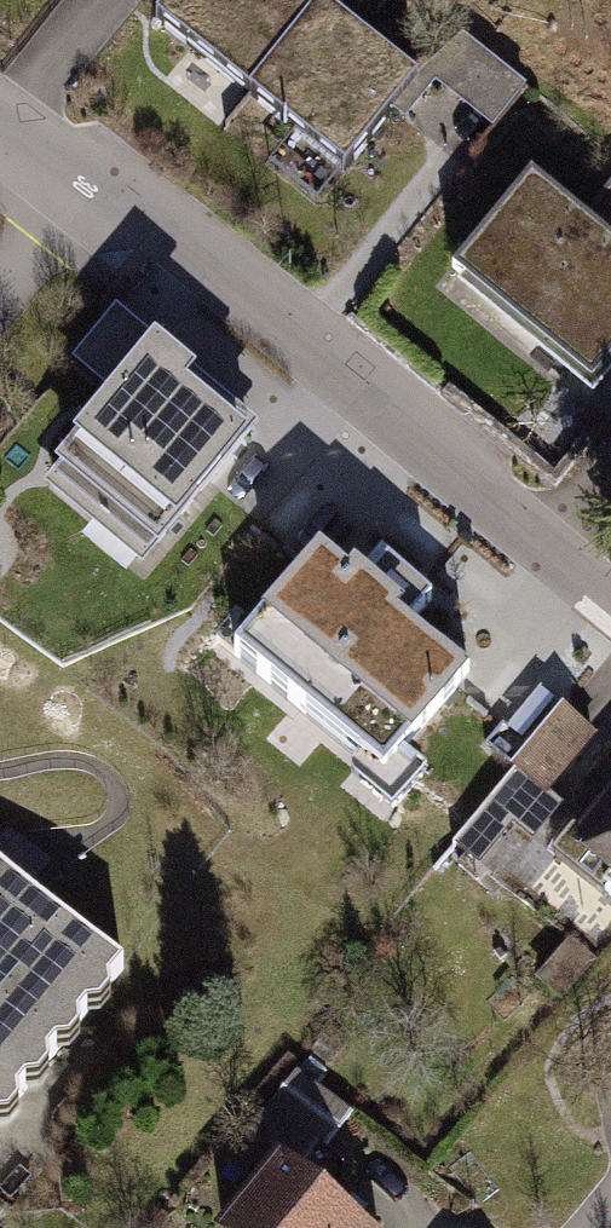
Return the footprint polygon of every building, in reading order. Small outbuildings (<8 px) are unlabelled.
[(155,23),(248,96),(324,7),(315,0),(173,0),(155,23)] [(416,79),(324,7),(248,96),(343,170),(416,79)] [(448,288),(587,395),(610,365),(610,180),(571,231),(521,193),(448,288)] [(73,363),(115,398),(157,348),(115,313),(73,363)] [(257,432),(157,348),(115,398),(44,483),(145,566),(257,432)] [(317,546),(233,646),(382,770),(408,739),(411,742),(470,671),(409,621),(433,592),(422,584),(425,580),(381,543),(360,568),(353,563),(347,571),(317,546)] [(597,732),(532,678),(480,741),(545,795),(597,732)] [(582,831),(559,812),(502,881),(574,940),(610,896),(610,897),(610,796),(582,831)] [(136,963),(0,855),(0,1135),(136,963)] [(303,1066),(262,1119),(314,1158),(354,1105),(303,1066)] [(272,1160),(216,1227),(355,1227),(272,1160)]
